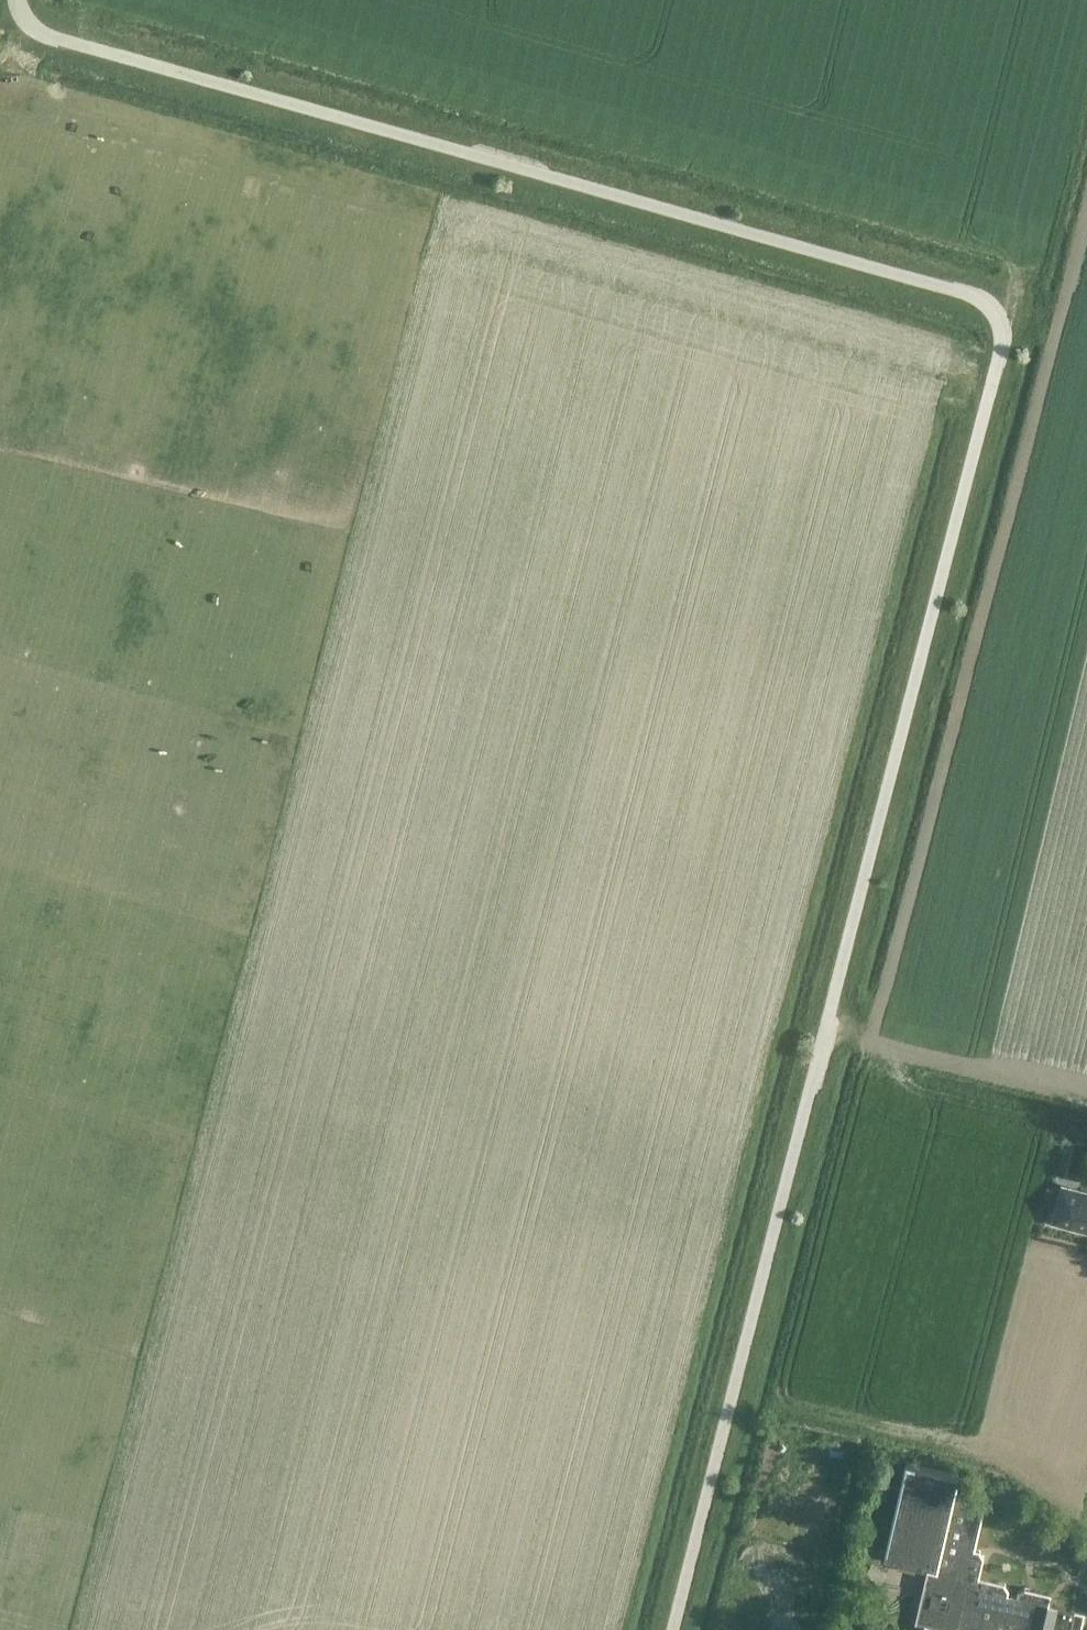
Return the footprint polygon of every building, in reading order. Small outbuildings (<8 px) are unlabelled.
[(1053,1220),(1086,1229),(1086,1191),(1062,1184),(1053,1220)] [(950,1576),(955,1578),(955,1577),(966,1579),(971,1559),(982,1561),(983,1557),(979,1550),(974,1549),(983,1508),(979,1501),(974,1500),(976,1495),(955,1490),(959,1475),(905,1462),(899,1486),(882,1483),(871,1527),(889,1531),(883,1556),(927,1566),(937,1568),(938,1563),(947,1565),(946,1570),(950,1576)] [(955,1578),(950,1576),(946,1570),(947,1565),(938,1563),(937,1568),(927,1566),(914,1623),(922,1625),(921,1629),(1080,1629),(1084,1612),(1048,1604),(1051,1593),(1024,1587),(1017,1591),(1016,1596),(1007,1594),(1008,1589),(1004,1582),(979,1577),(982,1561),(971,1559),(966,1579),(955,1577),(955,1578)]
